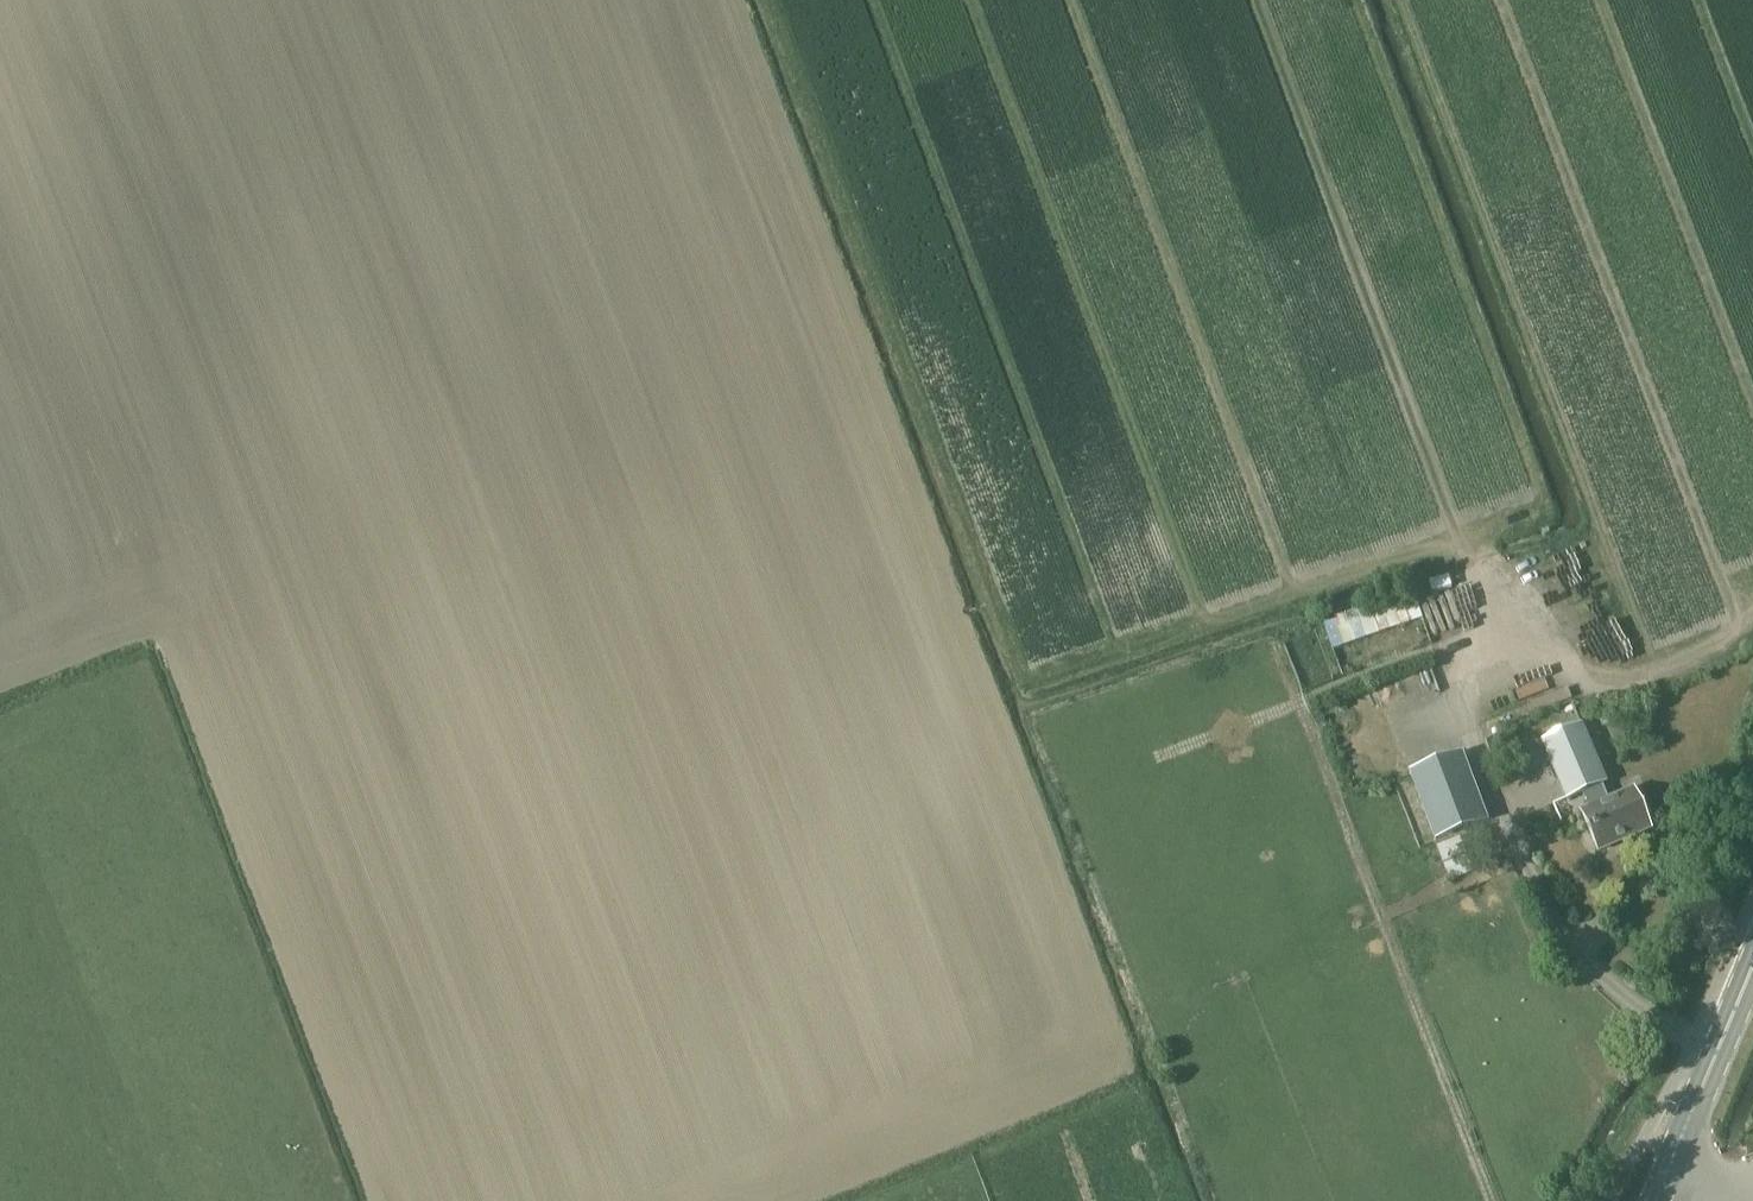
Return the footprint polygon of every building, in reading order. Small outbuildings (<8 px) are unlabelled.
[(1332,643),(1367,636),(1362,610),(1327,616),(1332,643)] [(1610,800),(1604,784),(1608,783),(1584,726),(1546,742),(1570,798),(1585,791),(1592,808),(1585,811),(1601,850),(1653,828),(1636,789),(1610,800)] [(1491,821),(1465,754),(1412,774),(1438,842),(1491,821)]
